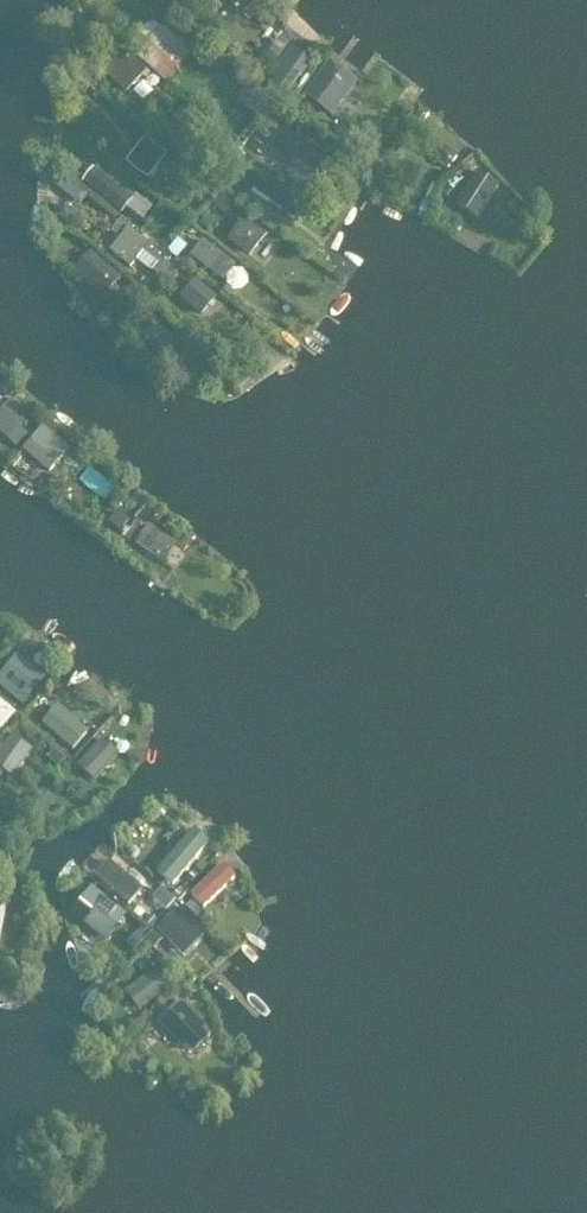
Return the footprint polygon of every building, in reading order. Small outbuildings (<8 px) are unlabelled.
[(144,50),(138,58),(168,84),(193,51),(164,27),(161,30),(155,25),(148,26),(137,37),(137,44),(144,50)] [(103,75),(125,95),(146,71),(125,53),(103,75)] [(295,53),(278,79),(295,89),(311,63),(295,53)] [(331,65),(307,97),(335,117),(358,85),(331,65)] [(255,87),(239,106),(260,123),(276,104),(255,87)] [(145,142),(128,164),(148,181),(166,157),(145,142)] [(305,147),(286,176),(310,192),(325,169),(315,162),(319,156),(305,147)] [(96,171),(85,184),(123,214),(135,201),(96,171)] [(311,207),(266,171),(253,188),(266,199),(298,223),(311,207)] [(182,273),(122,221),(112,233),(120,240),(110,252),(131,269),(137,261),(170,287),(182,273)] [(246,223),(231,241),(249,255),(264,236),(246,223)] [(255,257),(267,263),(277,241),(266,235),(255,257)] [(204,242),(192,258),(224,281),(236,265),(204,242)] [(124,282),(94,256),(77,275),(107,302),(124,282)] [(195,282),(181,300),(201,316),(215,298),(195,282)] [(18,427),(28,416),(12,401),(0,413),(0,434),(16,449),(28,436),(18,427)] [(43,429),(23,452),(50,473),(64,456),(48,443),(53,436),(43,429)] [(90,470),(81,482),(88,489),(96,495),(106,502),(116,490),(108,482),(99,476),(90,470)] [(150,528),(138,546),(163,564),(175,545),(150,528)] [(19,663),(1,687),(21,702),(39,679),(19,663)] [(70,712),(50,734),(75,755),(94,733),(70,712)] [(0,758),(0,768),(12,776),(31,751),(15,738),(0,758)] [(100,743),(77,769),(93,783),(115,756),(100,743)] [(157,846),(168,832),(153,821),(142,835),(157,846)] [(174,886),(210,844),(194,830),(158,873),(174,886)] [(111,862),(99,875),(132,904),(144,891),(111,862)] [(205,909),(236,879),(224,866),(192,896),(205,909)] [(87,921),(105,935),(125,912),(94,886),(79,902),(95,913),(87,921)] [(9,913),(0,907),(0,926),(9,913)] [(182,907),(163,926),(182,945),(201,926),(182,907)] [(136,932),(126,943),(141,958),(160,938),(154,931),(145,940),(136,932)] [(151,973),(127,994),(142,1011),(172,986),(161,972),(155,977),(151,973)] [(183,1004),(161,1025),(189,1055),(211,1034),(183,1004)]
